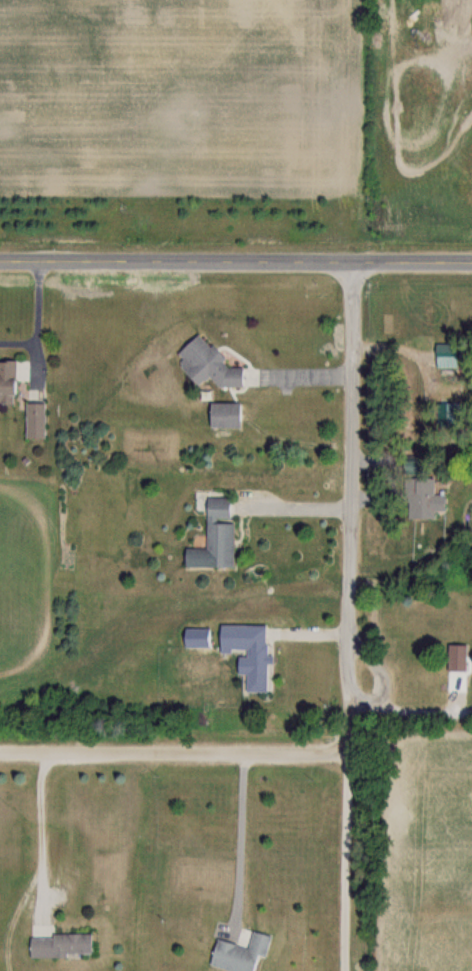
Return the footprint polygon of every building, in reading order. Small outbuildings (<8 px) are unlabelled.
[(242,386),(242,367),(219,367),(218,338),(181,339),(182,381),(211,381),(211,386),(242,386)] [(434,344),(434,358),(452,358),(452,344),(434,344)] [(12,402),(13,360),(0,360),(0,402),(12,402)] [(237,427),(237,402),(207,402),(207,427),(237,427)] [(24,403),(24,438),(42,438),(42,403),(24,403)] [(432,478),(403,478),(404,519),(432,519),(432,510),(443,510),(443,494),(432,494),(432,478)] [(233,566),(233,522),(229,522),(229,497),(205,497),(205,548),(183,548),(183,566),(233,566)] [(245,690),(265,690),(265,625),(245,625),(245,690)] [(464,645),(446,645),(446,671),(464,671),(464,645)] [(232,970),(255,970),(259,955),(265,956),(270,935),(250,930),(246,947),(214,938),(207,965),(232,970)] [(29,934),(28,956),(92,957),(92,935),(29,934)]
